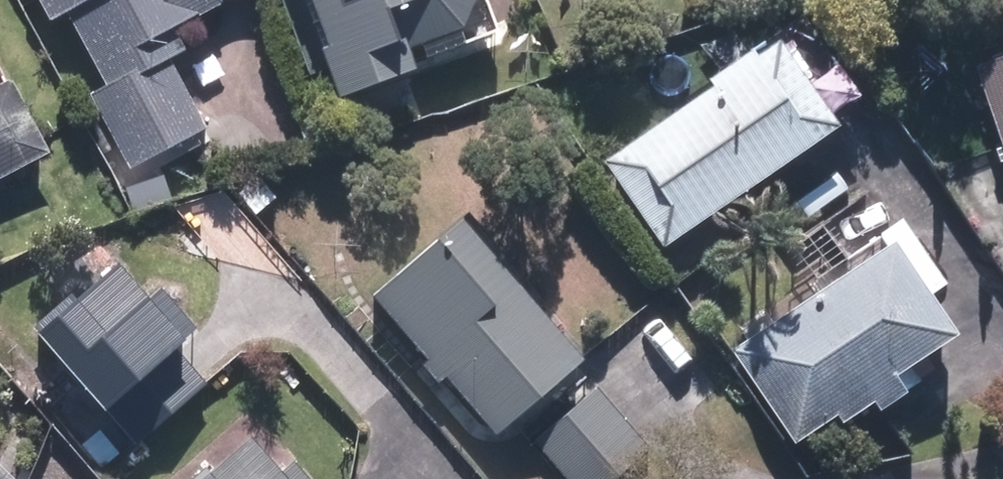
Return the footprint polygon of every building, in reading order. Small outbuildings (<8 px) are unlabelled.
[(115,76),(96,86),(140,168),(217,128),(183,64),(206,51),(191,23),(230,2),(229,0),(75,0),(115,76)] [(340,47),(336,48),(354,102),(506,53),(489,0),(324,0),(340,47)] [(849,111),(784,27),(622,151),(687,235),(849,111)] [(976,59),(1002,148),(1002,51),(976,59)] [(48,143),(18,80),(0,88),(0,166),(48,143)] [(390,287),(503,416),(516,405),(581,478),(608,478),(655,438),(579,351),(589,342),(476,213),(390,287)] [(960,335),(899,237),(742,334),(803,432),(960,335)] [(118,256),(49,321),(93,368),(88,373),(146,434),(221,363),(118,256)] [(258,428),(201,478),(304,478),(258,428)]
